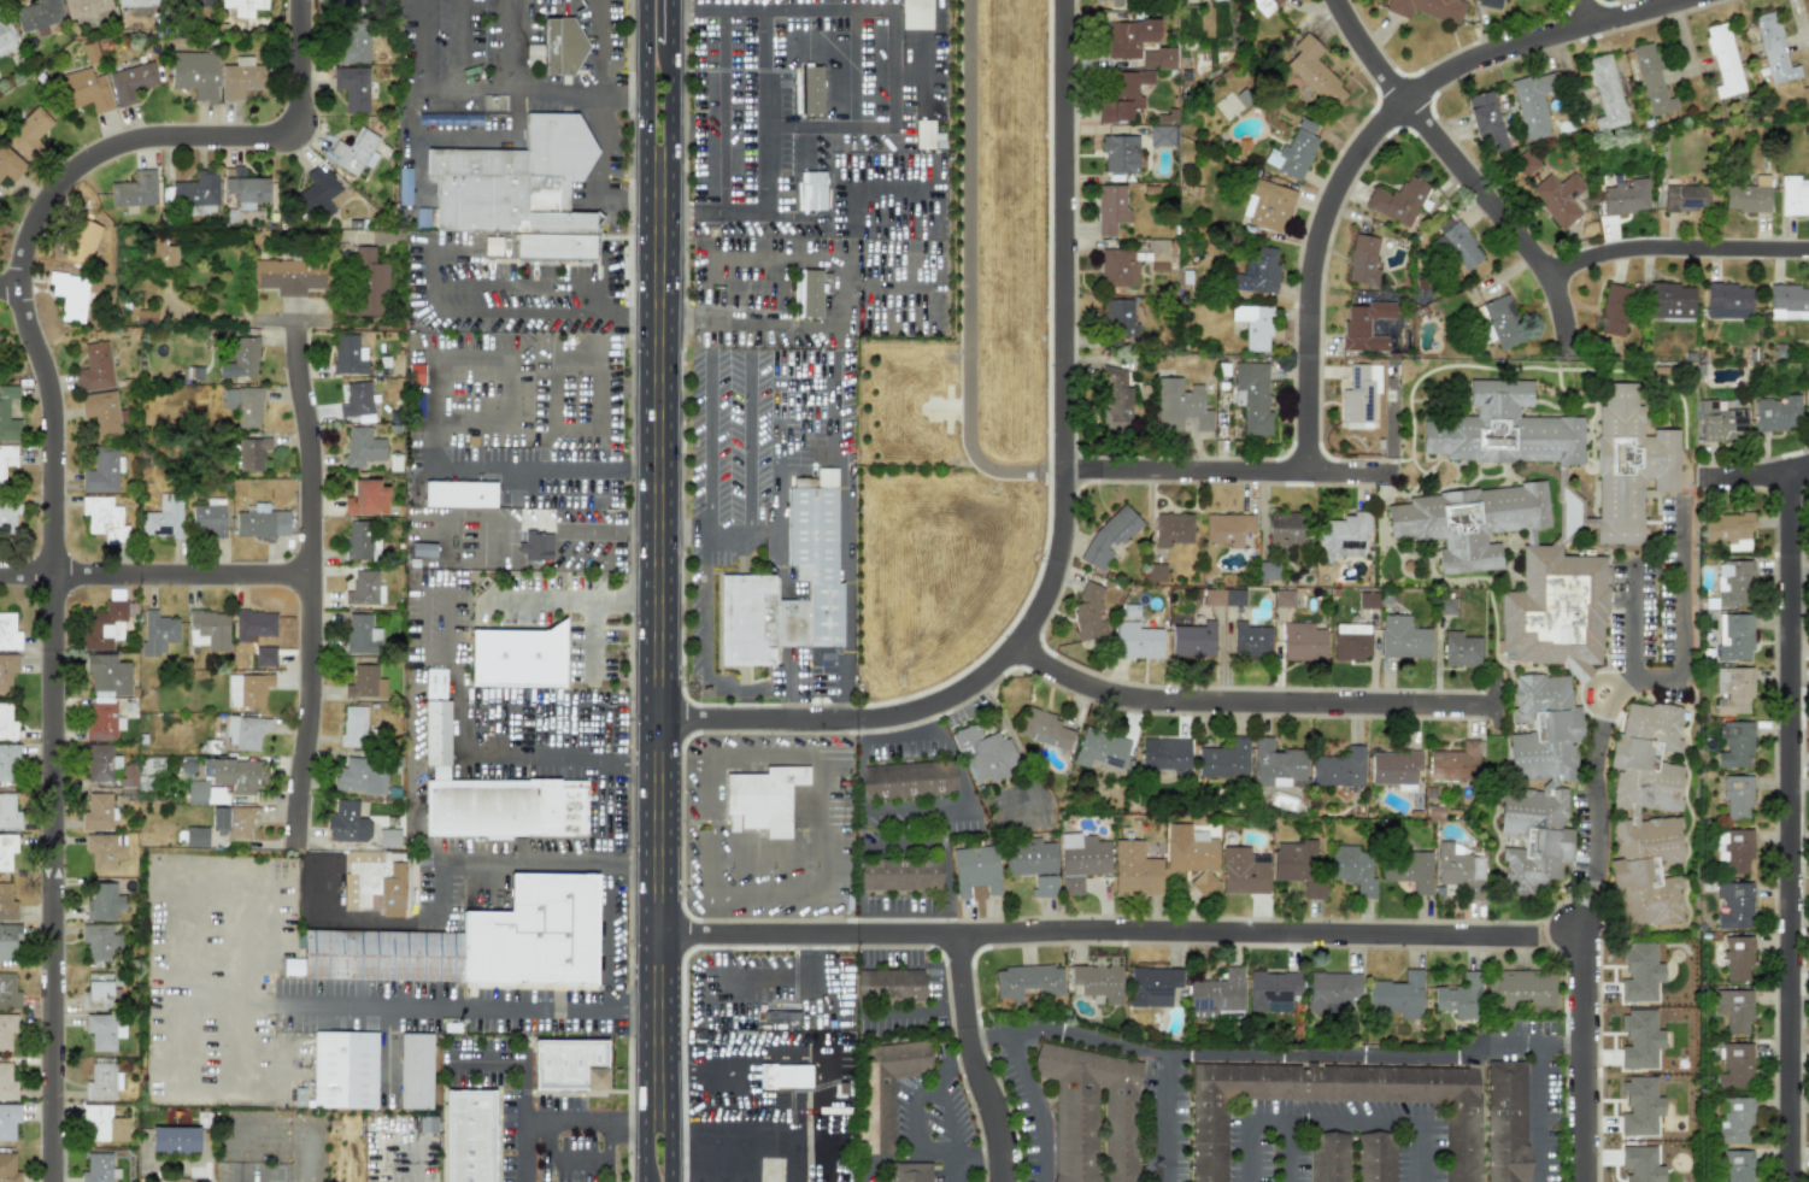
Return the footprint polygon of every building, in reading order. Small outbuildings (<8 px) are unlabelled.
[(35,30),(36,37),(47,35),(46,26),(63,22),(59,0),(36,0),(37,5),(15,9),(20,33),(35,30)] [(68,20),(112,9),(110,0),(63,0),(68,20)] [(118,7),(132,7),(133,15),(150,14),(149,6),(164,5),(164,0),(118,0),(118,7)] [(221,8),(233,8),(233,18),(252,18),(252,9),(266,9),(267,0),(221,0),(221,8)] [(337,10),(381,11),(381,0),(337,0),(337,10)] [(930,29),(931,0),(901,0),(900,29),(930,29)] [(1264,17),(1282,0),(1249,0),(1264,17)] [(1382,10),(1406,19),(1410,8),(1456,25),(1464,2),(1458,0),(1386,0),(1382,10)] [(1506,11),(1508,0),(1477,0),(1476,5),(1506,11)] [(1769,84),(1801,77),(1797,64),(1787,66),(1774,11),(1752,16),(1769,84)] [(19,47),(5,18),(0,20),(0,56),(19,47)] [(544,75),(580,75),(580,18),(544,18),(544,75)] [(1158,20),(1108,19),(1108,58),(1140,58),(1140,41),(1157,42),(1158,20)] [(333,64),(367,64),(368,22),(334,21),(333,64)] [(1743,92),(1726,22),(1703,27),(1716,84),(1713,86),(1715,98),(1743,92)] [(1314,59),(1323,49),(1304,31),(1291,46),(1296,51),(1275,72),(1311,106),(1320,98),(1332,110),(1347,92),(1314,59)] [(1629,47),(1648,117),(1676,110),(1673,95),(1666,98),(1651,41),(1629,47)] [(542,44),(525,45),(526,67),(543,66),(542,44)] [(1174,69),(1174,49),(1141,49),(1141,69),(1174,69)] [(170,89),(193,89),(193,103),(215,103),(216,53),(170,52),(170,89)] [(1627,123),(1608,53),(1585,59),(1599,116),(1592,118),(1596,131),(1627,123)] [(266,66),(252,66),(252,56),(234,57),(235,66),(220,66),(221,102),(243,102),(243,90),(267,89),(266,66)] [(116,108),(137,102),(134,91),(158,85),(152,61),(107,73),(116,108)] [(822,66),(803,65),(801,113),(821,113),(822,66)] [(103,74),(92,77),(89,67),(59,75),(68,109),(89,103),(92,115),(113,109),(103,74)] [(367,114),(368,68),(332,68),(332,90),(345,90),(344,114),(367,114)] [(1152,71),(1111,72),(1111,101),(1097,101),(1097,122),(1130,120),(1130,108),(1143,108),(1143,95),(1137,96),(1137,84),(1153,83),(1152,71)] [(1540,93),(1560,89),(1556,71),(1510,80),(1522,141),(1549,135),(1540,93)] [(1508,149),(1490,89),(1466,96),(1484,157),(1508,149)] [(3,139),(26,161),(41,145),(36,140),(53,122),(35,105),(3,139)] [(434,231),(516,232),(515,258),(594,259),(594,213),(568,213),(569,181),(587,182),(588,114),(524,112),(524,150),(425,149),(425,174),(435,174),(434,231)] [(1175,125),(1149,125),(1149,146),(1175,146),(1175,125)] [(378,155),(371,151),(379,139),(359,126),(346,146),(334,139),(323,157),(355,177),(362,165),(369,169),(378,155)] [(1262,163),(1298,180),(1318,139),(1293,127),(1280,153),(1268,147),(1262,163)] [(1138,136),(1103,135),(1102,171),(1137,172),(1138,136)] [(1,143),(0,143),(0,180),(4,175),(11,183),(26,166),(1,143)] [(1520,180),(1538,164),(1526,148),(1506,163),(1520,180)] [(311,184),(291,198),(310,226),(334,210),(327,200),(339,191),(320,164),(304,174),(311,184)] [(268,178),(242,178),(243,168),(224,168),(223,202),(238,202),(237,209),(253,209),(253,202),(268,202),(268,178)] [(155,169),(133,170),(133,182),(110,183),(110,207),(156,205),(155,169)] [(410,169),(398,169),(398,204),(410,204),(410,169)] [(823,171),(797,172),(797,210),(823,210),(823,171)] [(1581,213),(1569,200),(1585,187),(1572,171),(1556,183),(1547,174),(1527,189),(1561,230),(1581,213)] [(1372,184),(1362,206),(1408,228),(1427,186),(1404,175),(1394,195),(1372,184)] [(1754,186),(1723,184),(1722,211),(1767,212),(1768,176),(1755,175),(1754,186)] [(1648,208),(1645,176),(1628,178),(1629,187),(1625,187),(1623,182),(1613,183),(1614,187),(1602,188),(1604,216),(1633,212),(1633,210),(1648,208)] [(1798,180),(1798,176),(1780,176),(1779,214),(1808,216),(1808,180),(1798,180)] [(1281,233),(1294,190),(1251,177),(1239,219),(1281,233)] [(1708,186),(1663,183),(1662,208),(1708,211),(1708,186)] [(1124,184),(1096,186),(1097,236),(1115,235),(1115,223),(1129,222),(1129,210),(1124,210),(1124,184)] [(415,226),(434,226),(434,209),(416,208),(415,226)] [(1431,235),(1463,272),(1484,254),(1451,217),(1431,235)] [(104,250),(98,247),(105,228),(80,219),(68,254),(99,265),(104,250)] [(1344,280),(1375,287),(1379,269),(1373,267),(1379,239),(1355,233),(1344,280)] [(500,237),(484,237),(484,255),(499,256),(500,237)] [(176,246),(164,246),(164,239),(149,239),(150,267),(177,266),(176,246)] [(1100,249),(1099,287),(1137,287),(1137,260),(1149,260),(1149,270),(1167,270),(1167,239),(1149,239),(1149,249),(1100,249)] [(1274,294),(1279,264),(1274,264),(1275,249),(1246,245),(1241,274),(1233,272),(1232,288),(1274,294)] [(387,263),(373,263),(374,247),(355,246),(353,316),(386,316),(387,263)] [(275,297),(305,297),(305,289),(323,289),(324,261),(253,260),(252,289),(275,289),(275,297)] [(820,318),(821,270),(794,270),(793,317),(820,318)] [(51,294),(62,295),(61,322),(91,323),(92,292),(86,292),(86,276),(52,275),(51,294)] [(1598,334),(1623,336),(1628,286),(1604,283),(1598,334)] [(1693,283),(1648,283),(1648,317),(1692,318),(1693,283)] [(1750,308),(1750,284),(1705,284),(1704,308),(1750,308)] [(1808,319),(1808,286),(1768,286),(1768,318),(1808,319)] [(1480,302),(1497,351),(1526,340),(1509,293),(1480,302)] [(1105,298),(1104,346),(1121,346),(1122,336),(1137,337),(1138,323),(1132,323),(1133,299),(1105,298)] [(1386,351),(1386,335),(1368,335),(1369,318),(1393,318),(1393,301),(1364,301),(1364,306),(1343,305),(1343,349),(1386,351)] [(1244,351),(1269,352),(1270,306),(1231,306),(1229,321),(1244,321),(1244,351)] [(358,335),(334,334),(333,374),(366,375),(367,347),(358,347),(358,335)] [(256,337),(233,337),(234,363),(218,364),(218,378),(258,377),(256,337)] [(83,345),(86,369),(75,370),(78,392),(113,387),(107,341),(83,345)] [(1269,435),(1270,411),(1265,411),(1267,363),(1233,361),(1232,405),(1241,405),(1241,435),(1269,435)] [(1380,364),(1349,364),(1347,389),(1340,389),(1339,422),(1372,423),(1373,393),(1379,393),(1380,364)] [(1102,433),(1129,433),(1130,386),(1126,386),(1126,366),(1103,366),(1103,408),(1102,408),(1102,433)] [(1182,430),(1182,418),(1194,418),(1193,431),(1211,431),(1211,410),(1203,410),(1203,384),(1184,384),(1184,377),(1156,376),(1156,430),(1182,430)] [(1581,416),(1517,417),(1517,406),(1531,406),(1531,380),(1468,380),(1468,406),(1474,406),(1474,417),(1421,417),(1421,453),(1444,453),(1444,461),(1556,460),(1556,465),(1581,465),(1581,416)] [(339,416),(371,415),(370,382),(345,383),(345,405),(338,405),(339,416)] [(1641,543),(1641,478),(1651,478),(1651,492),(1678,492),(1678,431),(1641,431),(1641,405),(1635,405),(1635,383),(1603,383),(1603,405),(1596,405),(1597,518),(1580,518),(1580,528),(1593,528),(1593,543),(1641,543)] [(20,439),(19,419),(8,419),(8,399),(18,399),(17,385),(0,386),(0,440),(20,439)] [(223,388),(223,410),(236,410),(236,429),(259,428),(258,412),(263,412),(263,387),(223,388)] [(80,394),(82,418),(94,417),(95,437),(124,436),(122,410),(116,411),(115,392),(80,394)] [(1798,394),(1780,395),(1780,399),(1752,400),(1754,431),(1798,430),(1798,394)] [(1716,408),(1716,399),(1697,400),(1698,441),(1746,440),(1745,408),(1716,408)] [(345,467),(364,468),(364,460),(384,461),(385,439),(370,439),(370,427),(346,427),(345,467)] [(270,438),(238,439),(239,472),(263,471),(263,451),(270,450),(270,438)] [(4,491),(4,467),(16,467),(15,446),(0,446),(0,491),(4,491)] [(81,471),(82,493),(117,492),(116,448),(92,448),(92,470),(81,471)] [(841,646),(840,582),(836,582),(835,467),(815,467),(816,488),(786,488),(787,565),(809,565),(809,600),(776,600),(776,574),(718,575),(718,665),(773,664),(773,646),(841,646)] [(378,480),(353,479),(352,497),(343,497),(343,514),(387,515),(387,487),(378,487),(378,480)] [(424,506),(495,507),(495,482),(424,481),(424,506)] [(1500,569),(1498,542),(1485,543),(1485,533),(1523,530),(1525,546),(1534,545),(1533,529),(1549,528),(1545,483),(1406,494),(1408,504),(1386,505),(1388,540),(1437,536),(1440,574),(1500,569)] [(181,493),(159,493),(159,512),(141,512),(142,537),(182,536),(181,493)] [(122,506),(111,506),(112,497),(81,496),(81,515),(88,515),(87,534),(104,534),(103,544),(128,544),(128,525),(122,525),(122,506)] [(0,498),(0,533),(15,532),(14,515),(21,515),(20,497),(0,498)] [(224,498),(206,499),(206,505),(192,506),(192,537),(225,537),(224,498)] [(236,538),(289,536),(288,510),(268,511),(267,503),(253,503),(253,512),(235,512),(236,538)] [(1077,558),(1100,571),(1112,553),(1118,546),(1143,523),(1126,506),(1122,504),(1094,530),(1077,558)] [(1267,545),(1303,546),(1304,512),(1268,511),(1267,545)] [(1363,530),(1368,530),(1368,513),(1341,512),(1341,521),(1317,519),(1316,555),(1362,557),(1363,530)] [(1703,541),(1726,541),(1726,551),(1749,551),(1749,531),(1752,531),(1752,512),(1715,513),(1715,523),(1703,523),(1703,541)] [(1192,514),(1153,514),(1153,548),(1168,548),(1168,543),(1192,542),(1192,514)] [(1204,514),(1204,542),(1227,542),(1227,548),(1241,548),(1241,533),(1255,533),(1255,514),(1204,514)] [(370,521),(347,521),(346,560),(379,561),(379,538),(370,538),(370,521)] [(552,533),(524,532),(524,543),(516,543),(515,558),(551,559),(552,533)] [(411,555),(420,555),(420,550),(434,550),(435,544),(411,543),(411,555)] [(1499,592),(1499,652),(1512,652),(1512,663),(1562,664),(1562,661),(1603,662),(1604,556),(1560,556),(1560,546),(1521,546),(1521,592),(1499,592)] [(1751,560),(1716,560),(1716,607),(1751,607),(1751,560)] [(1164,564),(1145,564),(1146,581),(1164,580),(1164,564)] [(344,604),(383,604),(383,585),(378,585),(378,571),(352,570),(352,591),(344,591),(344,604)] [(1097,583),(1080,587),(1082,601),(1070,604),(1076,640),(1106,635),(1097,583)] [(1203,605),(1222,606),(1223,589),(1204,588),(1203,605)] [(111,649),(111,640),(125,640),(123,601),(104,602),(105,613),(83,614),(84,650),(111,649)] [(142,655),(164,656),(165,643),(178,643),(178,618),(157,618),(157,610),(142,610),(142,655)] [(206,645),(206,652),(228,652),(228,611),(188,612),(189,645),(206,645)] [(235,642),(255,642),(255,637),(276,637),(275,611),(234,612),(235,642)] [(0,613),(0,650),(20,650),(20,631),(14,631),(14,613),(0,613)] [(345,652),(380,654),(381,628),(370,628),(371,614),(347,613),(345,652)] [(1716,659),(1751,660),(1751,614),(1717,613),(1716,659)] [(1429,658),(1429,628),(1410,628),(1410,614),(1381,614),(1380,657),(1429,658)] [(1214,655),(1214,619),(1203,619),(1203,625),(1170,627),(1170,657),(1214,655)] [(1270,627),(1245,627),(1245,619),(1233,619),(1232,657),(1269,658),(1270,627)] [(1162,628),(1137,628),(1137,621),(1112,621),(1112,657),(1161,658),(1162,628)] [(1281,659),(1325,660),(1325,629),(1312,629),(1312,623),(1282,622),(1281,659)] [(1333,659),(1369,659),(1369,624),(1333,623),(1333,659)] [(472,630),(471,684),(562,686),(563,632),(472,630)] [(1480,637),(1462,636),(1462,630),(1443,630),(1441,665),(1479,666),(1480,637)] [(275,648),(254,648),(254,666),(275,666),(275,648)] [(129,662),(115,663),(115,654),(85,655),(85,674),(92,674),(92,702),(101,701),(101,703),(112,703),(112,696),(130,695),(129,662)] [(14,692),(14,655),(0,655),(0,692),(14,692)] [(385,679),(376,679),(377,665),(352,664),(352,685),(343,685),(343,697),(385,698),(385,679)] [(1716,713),(1752,712),(1751,666),(1715,668),(1716,713)] [(585,780),(448,780),(448,669),(425,669),(425,766),(430,766),(430,781),(425,781),(425,836),(586,836),(585,780)] [(264,707),(264,687),(272,687),(272,675),(226,675),(227,707),(264,707)] [(1560,880),(1560,864),(1570,864),(1571,829),(1561,826),(1566,812),(1566,789),(1556,788),(1558,780),(1577,780),(1578,707),(1569,707),(1569,675),(1515,675),(1513,679),(1513,705),(1508,721),(1524,721),(1524,734),(1509,734),(1509,779),(1543,779),(1540,790),(1500,789),(1499,832),(1518,839),(1515,848),(1502,848),(1501,894),(1535,895),(1541,879),(1560,880)] [(16,740),(16,723),(10,722),(10,703),(0,703),(0,740),(16,740)] [(87,740),(115,740),(115,728),(123,728),(123,718),(116,718),(116,704),(88,703),(87,740)] [(1622,922),(1678,924),(1679,878),(1658,877),(1658,864),(1679,864),(1680,819),(1637,818),(1637,809),(1680,811),(1681,765),(1667,765),(1668,752),(1679,752),(1681,706),(1623,704),(1622,734),(1610,733),(1609,769),(1613,769),(1612,809),(1628,809),(1628,821),(1613,820),(1612,859),(1610,859),(1609,894),(1622,894),(1622,922)] [(366,707),(342,706),(341,746),(365,747),(366,707)] [(1015,733),(1064,752),(1075,725),(1026,706),(1015,733)] [(259,751),(260,732),(269,732),(270,718),(237,717),(236,751),(259,751)] [(1715,766),(1746,768),(1746,753),(1751,753),(1751,722),(1717,722),(1717,739),(1725,739),(1725,751),(1716,751),(1715,766)] [(951,733),(971,782),(986,776),(988,781),(1020,768),(1004,728),(981,737),(975,723),(951,733)] [(1089,760),(1121,770),(1129,741),(1082,728),(1071,764),(1087,768),(1089,760)] [(1197,777),(1246,778),(1247,736),(1233,736),(1232,747),(1197,747),(1197,777)] [(1253,786),(1287,786),(1287,778),(1304,780),(1304,751),(1271,751),(1271,737),(1255,736),(1253,786)] [(1188,739),(1141,739),(1140,776),(1156,776),(1156,770),(1188,771),(1188,739)] [(1427,780),(1478,781),(1479,739),(1461,739),(1461,751),(1427,751),(1427,780)] [(112,781),(111,768),(120,768),(120,756),(112,756),(112,744),(85,745),(86,782),(112,781)] [(0,745),(0,782),(17,782),(18,745),(0,745)] [(1311,784),(1362,786),(1362,745),(1345,745),(1345,755),(1311,755),(1311,784)] [(1369,784),(1396,784),(1396,790),(1414,790),(1414,771),(1420,771),(1420,752),(1369,752),(1369,784)] [(210,784),(231,784),(231,795),(253,794),(253,785),(265,785),(265,760),(210,761),(210,784)] [(334,791),(384,795),(387,763),(345,760),(344,768),(336,767),(334,791)] [(861,765),(862,799),(955,795),(953,761),(861,765)] [(122,801),(136,800),(135,765),(121,765),(122,801)] [(807,765),(764,766),(764,774),(724,774),(724,815),(739,815),(740,828),(764,828),(764,839),(789,837),(789,784),(807,784),(807,765)] [(1751,776),(1723,775),(1723,817),(1751,817),(1751,776)] [(186,803),(227,804),(227,786),(187,785),(186,803)] [(111,830),(111,793),(87,794),(87,811),(81,811),(81,830),(111,830)] [(0,794),(0,829),(20,829),(21,812),(14,812),(15,794),(0,794)] [(357,800),(334,800),(334,814),(327,813),(326,841),(369,842),(370,819),(357,819),(357,800)] [(213,807),(212,839),(250,840),(250,819),(258,819),(258,808),(213,807)] [(1164,870),(1193,870),(1192,892),(1215,892),(1216,839),(1205,837),(1206,831),(1190,831),(1191,823),(1165,823),(1164,870)] [(207,828),(185,828),(184,847),(207,848),(207,828)] [(399,830),(378,830),(379,847),(399,847),(399,830)] [(1725,874),(1752,872),(1751,830),(1715,831),(1715,860),(1725,860),(1725,874)] [(1059,834),(1061,895),(1082,894),(1082,874),(1109,874),(1108,841),(1094,841),(1094,833),(1059,834)] [(10,872),(10,853),(16,853),(16,835),(0,835),(0,872),(10,872)] [(91,871),(115,872),(115,859),(125,859),(125,845),(115,845),(115,836),(85,835),(85,853),(91,853),(91,871)] [(1055,842),(1039,842),(1039,836),(1028,837),(1028,843),(1003,845),(1003,875),(1055,874),(1055,842)] [(1114,840),(1114,894),(1159,894),(1161,858),(1143,858),(1143,840),(1114,840)] [(1271,880),(1302,881),(1302,899),(1325,899),(1325,876),(1314,876),(1315,841),(1273,840),(1271,880)] [(1481,854),(1459,854),(1459,846),(1451,846),(1451,841),(1437,841),(1437,884),(1449,884),(1449,889),(1467,889),(1467,896),(1481,896),(1481,854)] [(994,845),(950,848),(955,900),(970,898),(969,887),(986,884),(987,893),(999,892),(994,845)] [(1267,894),(1268,854),(1249,853),(1250,846),(1221,846),(1220,893),(1267,894)] [(1329,878),(1343,880),(1343,883),(1355,883),(1355,898),(1374,898),(1375,878),(1369,878),(1370,846),(1329,846),(1329,878)] [(404,862),(392,862),(392,852),(345,852),(345,908),(369,908),(369,893),(381,893),(381,916),(404,916),(404,862)] [(1429,852),(1380,852),(1381,881),(1412,881),(1412,895),(1431,895),(1429,852)] [(859,889),(940,889),(940,860),(859,859),(859,889)] [(595,984),(596,875),(510,873),(509,913),(462,912),(461,932),(303,930),(302,960),(283,959),(283,979),(595,984)] [(1032,896),(1056,896),(1056,874),(1032,875),(1032,896)] [(1751,928),(1751,882),(1715,881),(1715,896),(1725,896),(1725,912),(1715,912),(1715,928),(1751,928)] [(16,901),(10,901),(10,884),(0,883),(0,920),(16,921),(16,901)] [(116,921),(116,911),(125,911),(125,896),(115,896),(115,884),(88,883),(87,920),(116,921)] [(0,924),(0,963),(18,963),(19,925),(0,924)] [(111,936),(111,924),(80,924),(80,944),(88,944),(87,961),(117,962),(118,936),(111,936)] [(1752,936),(1726,935),(1726,949),(1725,949),(1723,981),(1751,981),(1752,936)] [(1121,1005),(1120,964),(1069,966),(1070,995),(1103,994),(1104,1005),(1121,1005)] [(994,999),(1020,998),(1018,986),(1036,986),(1036,996),(1062,995),(1062,965),(993,968),(994,999)] [(1169,1006),(1170,988),(1180,988),(1181,968),(1129,966),(1128,1006),(1169,1006)] [(1241,966),(1223,966),(1223,980),(1187,981),(1187,1017),(1223,1017),(1223,1011),(1241,1011),(1241,966)] [(856,969),(854,998),(922,1000),(923,971),(856,969)] [(1399,1012),(1399,1019),(1420,1019),(1421,969),(1403,969),(1403,982),(1367,981),(1367,1012),(1399,1012)] [(1247,1010),(1290,1011),(1290,992),(1300,992),(1300,971),(1249,970),(1247,1010)] [(1552,970),(1486,971),(1486,1011),(1511,1011),(1511,999),(1528,999),(1528,1012),(1553,1012),(1552,970)] [(1308,1010),(1349,1011),(1349,995),(1358,996),(1359,972),(1309,971),(1308,1010)] [(1433,1010),(1453,1010),(1453,1019),(1480,1019),(1479,971),(1461,971),(1461,986),(1433,986),(1433,1010)] [(86,1003),(112,1003),(112,973),(86,973),(86,1003)] [(20,992),(14,992),(14,974),(0,974),(0,1010),(20,1010),(20,992)] [(1752,990),(1715,989),(1714,1013),(1725,1013),(1725,1034),(1748,1035),(1748,1021),(1751,1021),(1752,990)] [(15,1015),(0,1015),(0,1051),(14,1052),(15,1015)] [(91,1052),(115,1051),(115,1038),(124,1037),(124,1025),(113,1025),(113,1015),(85,1015),(85,1034),(90,1034),(91,1052)] [(377,1033),(313,1032),(312,1107),(376,1108),(377,1033)] [(400,1033),(398,1109),(431,1110),(432,1034),(400,1033)] [(874,1154),(892,1153),(891,1074),(929,1072),(928,1042),(870,1043),(874,1154)] [(1751,1042),(1721,1042),(1721,1072),(1715,1072),(1715,1088),(1751,1087),(1751,1042)] [(534,1043),(606,1043),(607,1092),(534,1093),(534,1043)] [(1097,1088),(1106,1088),(1105,1104),(1120,1104),(1120,1119),(1138,1119),(1138,1055),(1034,1055),(1034,1078),(1055,1078),(1055,1181),(1097,1181),(1097,1088)] [(114,1100),(114,1090),(120,1090),(121,1072),(113,1072),(114,1059),(91,1058),(91,1081),(85,1081),(85,1100),(114,1100)] [(1526,1062),(1485,1062),(1485,1181),(1526,1181),(1526,1062)] [(16,1101),(16,1081),(10,1081),(10,1063),(0,1063),(0,1101),(16,1101)] [(810,1064),(758,1064),(758,1088),(810,1088),(810,1064)] [(1191,1181),(1226,1181),(1226,1100),(1445,1102),(1445,1181),(1479,1181),(1479,1068),(1191,1064),(1191,1181)] [(1619,1135),(1655,1135),(1655,1116),(1662,1116),(1662,1096),(1655,1096),(1655,1077),(1622,1077),(1622,1111),(1619,1111),(1619,1135)] [(493,1091),(444,1091),(443,1181),(492,1181),(493,1091)] [(1746,1142),(1745,1127),(1752,1127),(1751,1096),(1717,1096),(1719,1143),(1746,1142)] [(14,1142),(14,1124),(19,1124),(20,1105),(0,1104),(0,1142),(14,1142)] [(111,1105),(83,1105),(82,1142),(127,1142),(127,1118),(111,1118),(111,1105)] [(150,1153),(198,1153),(198,1127),(151,1127),(150,1153)] [(1349,1133),(1309,1131),(1309,1181),(1348,1181),(1349,1133)] [(1394,1131),(1356,1131),(1355,1181),(1394,1181),(1394,1131)] [(1136,1140),(1121,1140),(1121,1165),(1107,1165),(1107,1181),(1136,1181),(1136,1140)] [(1662,1165),(1655,1165),(1655,1146),(1620,1146),(1620,1171),(1622,1171),(1622,1181),(1662,1181),(1662,1165)] [(1751,1149),(1716,1149),(1716,1181),(1751,1181),(1751,1149)] [(86,1172),(81,1172),(81,1181),(111,1181),(111,1152),(86,1151),(86,1172)] [(18,1154),(0,1154),(0,1181),(17,1181),(18,1154)] [(887,1162),(887,1181),(930,1181),(930,1163),(887,1162)]
